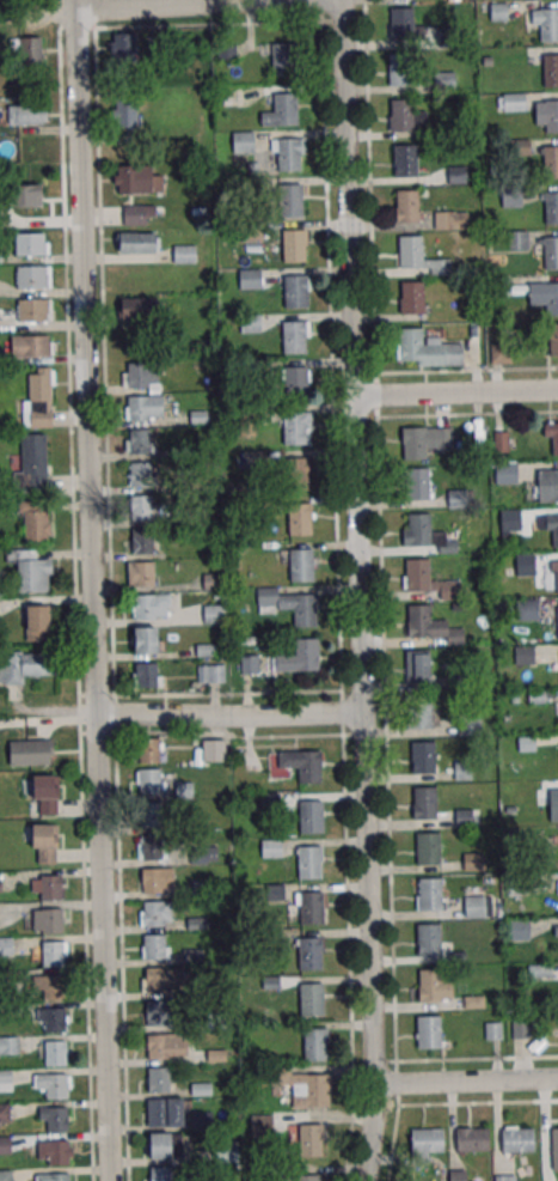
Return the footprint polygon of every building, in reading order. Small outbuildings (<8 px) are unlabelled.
[(540,11),(557,10),(557,42),(540,43),(540,11)] [(391,11),(413,11),(413,42),(392,43),(391,11)] [(109,33),(109,59),(137,59),(137,33),(109,33)] [(18,64),(42,64),(42,37),(18,37),(18,64)] [(272,45),(294,45),(295,78),(272,78),(272,45)] [(388,55),(411,55),(412,86),(390,87),(388,55)] [(544,57),(557,57),(557,89),(545,90),(544,57)] [(525,93),(503,93),(503,111),(525,111),(525,93)] [(274,96),(296,95),(296,127),(275,128),(274,96)] [(137,127),(137,101),(114,101),(114,127),(137,127)] [(392,102),(413,101),(415,133),(392,133),(392,102)] [(545,102),(557,102),(557,133),(545,134),(545,102)] [(7,124),(47,124),(47,106),(7,106),(7,124)] [(254,153),(254,132),(233,132),(233,153),(254,153)] [(277,140),(300,140),(301,171),(278,172),(277,140)] [(394,146),(417,146),(418,177),(395,178),(394,146)] [(544,147),(557,146),(557,179),(545,179),(544,147)] [(114,165),(114,194),(163,194),(163,174),(154,174),(154,165),(114,165)] [(41,185),(12,185),(12,208),(41,208),(41,185)] [(278,185),(301,185),(302,218),(280,218),(278,185)] [(502,207),(523,207),(523,187),(502,187),(502,207)] [(397,191),(419,191),(419,223),(398,224),(397,191)] [(545,194),(557,193),(557,225),(546,225),(545,194)] [(121,205),(121,225),(147,225),(147,217),(155,217),(155,205),(121,205)] [(468,212),(435,212),(435,229),(468,229),(468,212)] [(282,232),(305,231),(305,263),(283,264),(282,232)] [(48,232),(16,232),(16,255),(48,255),(48,232)] [(159,254),(159,232),(117,232),(117,254),(159,254)] [(528,250),(528,232),(510,232),(510,250),(528,250)] [(399,238),(421,238),(422,269),(399,270),(399,238)] [(544,239),(557,239),(557,270),(545,270),(544,239)] [(174,247),(174,262),(195,262),(195,247),(174,247)] [(16,288),(50,288),(50,265),(16,265),(16,288)] [(261,269),(240,269),(240,288),(261,288),(261,269)] [(284,278),(307,276),(308,309),(286,310),(284,278)] [(400,284),(423,282),(424,315),(401,316),(400,284)] [(545,285),(557,285),(557,316),(546,317),(545,285)] [(116,298),(116,319),(157,319),(157,298),(116,298)] [(51,299),(17,299),(17,322),(51,322),(51,299)] [(282,322),(305,322),(306,353),(283,354),(282,322)] [(550,327),(557,326),(557,358),(551,358),(550,327)] [(400,330),(423,330),(423,361),(401,363),(400,330)] [(52,336),(10,336),(10,357),(52,357),(52,336)] [(122,390),(160,390),(160,363),(122,363),(122,390)] [(310,398),(309,367),(284,367),(284,399),(310,398)] [(53,427),(53,368),(29,368),(29,401),(23,401),(23,427),(53,427)] [(164,421),(164,396),(123,396),(123,421),(164,421)] [(283,444),(311,444),(311,412),(283,412),(283,444)] [(550,422),(557,422),(557,454),(551,455),(550,422)] [(401,427),(423,427),(424,458),(401,459),(401,427)] [(125,453),(152,453),(152,429),(125,429),(125,453)] [(47,434),(21,434),(21,491),(47,491),(47,434)] [(310,491),(310,458),(286,458),(286,491),(310,491)] [(129,488),(152,488),(152,462),(129,462),(129,488)] [(496,462),(496,484),(517,484),(517,462),(496,462)] [(405,468),(427,467),(428,499),(405,500),(405,468)] [(536,469),(557,468),(557,501),(538,501),(536,469)] [(468,491),(450,491),(450,507),(468,507),(468,491)] [(133,520),(159,520),(159,496),(133,496),(133,520)] [(22,541),(49,541),(49,501),(22,501),(22,541)] [(312,503),(289,503),(289,536),(312,536),(312,503)] [(521,510),(501,510),(501,533),(521,533),(521,510)] [(406,513),(428,512),(429,544),(406,546),(406,513)] [(538,514),(538,530),(553,530),(553,547),(557,547),(557,514),(538,514)] [(154,553),(154,530),(127,530),(127,553),(154,553)] [(51,592),(51,559),(38,559),(38,549),(7,549),(7,563),(18,563),(18,592),(51,592)] [(290,582),(313,582),(313,549),(290,549),(290,582)] [(535,555),(517,555),(517,576),(535,576),(535,555)] [(405,559),(427,558),(428,590),(405,591),(405,559)] [(547,561),(547,592),(557,592),(557,561),(547,561)] [(128,562),(128,586),(155,586),(155,562),(128,562)] [(204,575),(204,589),(221,589),(221,575),(204,575)] [(318,590),(257,592),(257,613),(294,612),(294,627),(318,626),(318,590)] [(132,619),(171,619),(171,594),(132,594),(132,619)] [(519,599),(519,621),(538,621),(538,599),(519,599)] [(406,604),(429,604),(430,637),(407,637),(406,604)] [(51,605),(25,605),(25,641),(51,641),(51,605)] [(224,605),(204,605),(204,623),(224,623),(224,605)] [(135,629),(155,629),(157,655),(136,655),(135,629)] [(318,671),(318,638),(296,638),(296,651),(272,651),(272,671),(318,671)] [(404,650),(427,650),(428,682),(405,682),(404,650)] [(24,674),(53,674),(53,652),(0,652),(0,684),(24,684),(24,674)] [(242,674),(259,674),(259,653),(242,653),(242,674)] [(136,663),(157,663),(158,688),(137,689),(136,663)] [(225,682),(225,664),(198,664),(198,682),(225,682)] [(406,695),(429,695),(430,726),(407,728),(406,695)] [(456,714),(478,713),(479,735),(458,736),(456,714)] [(137,737),(158,737),(159,762),(137,763),(137,737)] [(225,762),(225,739),(199,739),(199,762),(225,762)] [(9,740),(9,765),(53,765),(53,740),(9,740)] [(410,741),(433,741),(434,773),(411,773),(410,741)] [(296,750),(319,750),(320,783),(298,783),(296,750)] [(453,762),(470,761),(471,780),(453,780),(453,762)] [(137,768),(158,768),(159,793),(137,793),(137,768)] [(59,775),(32,775),(32,814),(59,814),(59,775)] [(411,787),(434,786),(435,818),(412,820),(411,787)] [(550,788),(550,821),(557,821),(557,788),(550,788)] [(140,800),(160,800),(160,826),(140,827),(140,800)] [(299,802),(321,800),(323,833),(300,834),(299,802)] [(454,809),(471,808),(472,827),(455,828),(454,809)] [(57,824),(28,824),(28,836),(32,836),(32,863),(57,863),(57,824)] [(415,833),(437,832),(439,864),(416,865),(415,833)] [(140,834),(160,834),(161,859),(140,860),(140,834)] [(281,841),(263,841),(263,857),(281,857),(281,841)] [(217,863),(217,844),(191,844),(191,863),(217,863)] [(296,846),(319,845),(320,877),(298,877),(296,846)] [(461,851),(484,850),(484,870),(462,871),(461,851)] [(141,869),(161,868),(163,893),(141,894),(141,869)] [(505,873),(527,872),(528,893),(505,894),(505,873)] [(39,875),(60,875),(61,900),(41,900),(39,875)] [(417,877),(439,877),(440,909),(417,909),(417,877)] [(299,893),(321,891),(323,924),(300,924),(299,893)] [(462,896),(484,895),(485,915),(462,917),(462,896)] [(142,901),(170,901),(170,920),(164,921),(164,926),(142,927),(142,901)] [(39,908),(61,908),(61,933),(41,933),(39,908)] [(529,919),(510,919),(510,940),(529,940),(529,919)] [(416,924),(439,924),(440,955),(417,956),(416,924)] [(142,935),(164,933),(164,958),(143,960),(142,935)] [(298,938),(319,937),(320,969),(299,970),(298,938)] [(41,940),(61,940),(62,966),(42,966),(41,940)] [(143,968),(165,967),(165,992),(145,993),(143,968)] [(417,969),(440,968),(441,1000),(418,1002),(417,969)] [(42,974),(62,973),(63,999),(42,999),(42,974)] [(299,984),(321,982),(323,1015),(300,1015),(299,984)] [(145,1000),(166,1000),(166,1025),(146,1025),(145,1000)] [(43,1007),(63,1007),(65,1033),(44,1033),(43,1007)] [(415,1016),(437,1015),(439,1047),(416,1048),(415,1016)] [(530,1021),(513,1021),(513,1038),(530,1038),(530,1021)] [(302,1029),(325,1028),(326,1060),(303,1060),(302,1029)] [(146,1034),(167,1033),(167,1059),(147,1059),(146,1034)] [(18,1055),(18,1037),(0,1037),(0,1055),(18,1055)] [(44,1041),(65,1040),(66,1066),(44,1066),(44,1041)] [(290,1073),(330,1072),(331,1090),(326,1090),(327,1106),(292,1107),(292,1083),(270,1084),(269,1066),(289,1065),(290,1073)] [(146,1067),(167,1066),(167,1091),(147,1092),(146,1067)] [(0,1070),(0,1092),(12,1092),(12,1070),(0,1070)] [(44,1073),(66,1073),(66,1098),(45,1098),(44,1073)] [(146,1098),(167,1098),(167,1124),(147,1125),(146,1098)] [(0,1104),(0,1122),(9,1122),(9,1104),(0,1104)] [(45,1107),(66,1106),(67,1131),(45,1132),(45,1107)] [(272,1115),(252,1115),(252,1135),(272,1135),(272,1115)] [(298,1124),(320,1122),(321,1155),(299,1156),(298,1124)] [(455,1128),(486,1127),(488,1150),(455,1151),(455,1128)] [(410,1130),(441,1128),(441,1151),(410,1152),(410,1130)] [(501,1130),(532,1128),(533,1150),(501,1151),(501,1130)] [(148,1133),(168,1132),(170,1157),(149,1158),(148,1133)] [(47,1140),(67,1140),(68,1165),(48,1165),(47,1140)] [(239,1162),(239,1141),(217,1141),(217,1162),(239,1162)] [(170,1167),(170,1180),(149,1180),(149,1167),(170,1167)] [(11,1170),(0,1170),(0,1180),(11,1180),(11,1170)] [(466,1170),(450,1170),(450,1180),(466,1180),(466,1170)] [(68,1173),(69,1180),(48,1180),(48,1174),(68,1173)]
